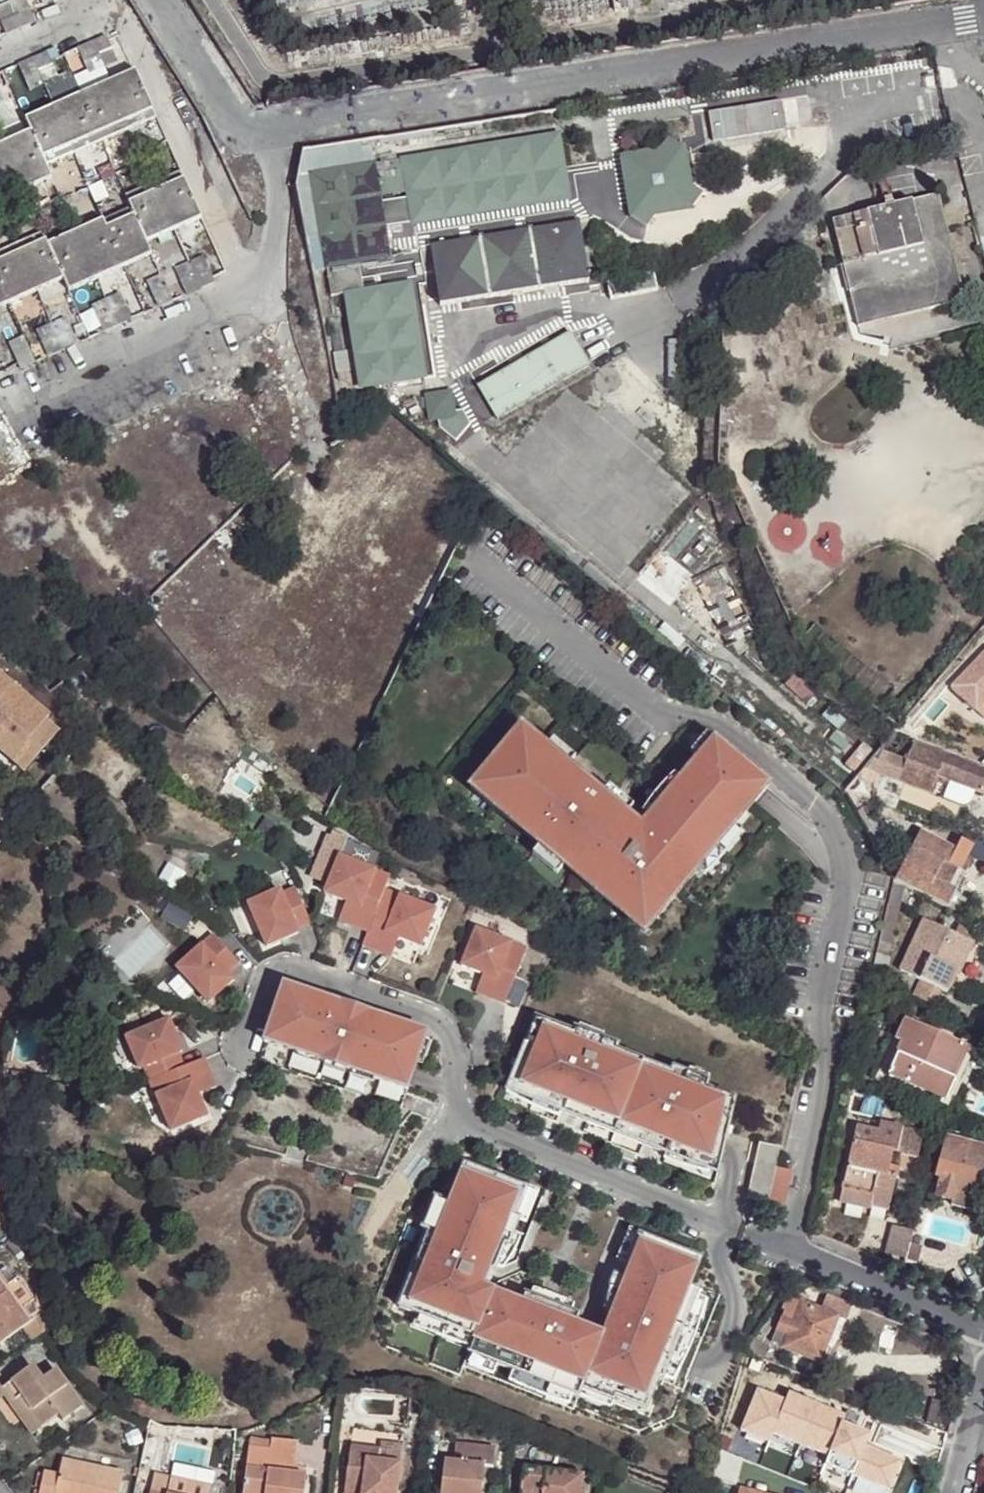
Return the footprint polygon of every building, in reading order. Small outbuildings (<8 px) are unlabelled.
[(39,24),(28,0),(18,0),(0,7),(0,13),(10,36),(39,24)] [(121,62),(110,37),(81,49),(92,75),(121,62)] [(51,53),(21,66),(32,92),(62,79),(51,53)] [(29,121),(34,132),(50,168),(160,117),(139,72),(29,121)] [(702,114),(706,143),(778,132),(773,102),(702,114)] [(0,148),(0,205),(54,179),(50,168),(34,132),(0,148)] [(369,164),(307,173),(326,294),(341,291),(355,390),(418,379),(403,283),(364,288),(359,262),(384,258),(374,196),(401,193),(406,222),(561,197),(552,135),(396,160),(397,170),(370,174),(369,164)] [(650,150),(616,156),(625,215),(639,226),(650,211),(684,206),(695,191),(681,181),(675,147),(661,136),(650,150)] [(134,209),(149,244),(205,218),(184,173),(130,198),(134,209)] [(936,201),(928,203),(937,236),(944,234),(936,201)] [(937,236),(928,203),(832,227),(858,334),(963,308),(944,234),(937,236)] [(154,256),(149,244),(134,209),(51,246),(66,280),(72,293),(154,256)] [(582,286),(574,225),(424,247),(432,306),(582,286)] [(66,280),(51,246),(46,235),(0,256),(0,311),(66,280)] [(190,297),(220,285),(207,257),(193,264),(189,254),(173,260),(190,297)] [(162,310),(177,304),(165,276),(150,282),(162,310)] [(653,295),(650,276),(602,284),(606,303),(653,295)] [(106,335),(134,323),(121,294),(94,307),(106,335)] [(52,359),(80,347),(68,319),(40,331),(52,359)] [(560,336),(469,389),(488,423),(580,370),(560,336)] [(25,372),(39,365),(27,338),(12,344),(25,372)] [(454,414),(450,388),(423,392),(427,419),(454,414)] [(39,484),(27,456),(0,468),(0,475),(10,497),(39,484)] [(423,621),(468,528),(441,515),(444,508),(390,482),(393,475),(364,461),(355,479),(341,472),(328,500),(370,521),(367,527),(372,531),(367,541),(361,539),(340,581),(423,621)] [(78,539),(57,492),(1,517),(0,516),(0,543),(12,538),(22,563),(78,539)] [(689,660),(694,664),(698,659),(693,655),(689,660)] [(47,720),(49,717),(0,674),(0,732),(3,728),(25,745),(47,720)] [(47,720),(25,745),(3,728),(0,732),(0,750),(27,773),(62,733),(47,720)] [(523,727),(477,782),(503,803),(547,839),(541,846),(566,867),(571,860),(582,869),(605,888),(652,927),(770,785),(715,740),(699,760),(682,781),(655,813),(655,814),(641,832),(625,818),(601,798),(603,795),(523,727)] [(709,734),(693,754),(699,760),(715,740),(709,734)] [(916,742),(897,734),(869,769),(885,776),(884,777),(899,784),(916,742)] [(916,742),(899,784),(932,797),(939,778),(983,796),(983,769),(916,742)] [(675,775),(648,808),(655,813),(682,781),(675,775)] [(477,782),(472,788),(497,810),(503,803),(477,782)] [(603,795),(601,798),(625,818),(627,815),(603,795)] [(908,886),(949,908),(957,894),(936,882),(945,863),(951,866),(964,873),(973,856),(970,855),(976,845),(964,838),(957,849),(923,831),(897,881),(908,886)] [(338,858),(323,895),(346,903),(358,909),(351,927),(367,933),(384,891),(389,878),(338,858)] [(936,882),(957,894),(959,888),(944,880),(951,866),(945,863),(936,882)] [(582,869),(576,876),(599,895),(605,888),(582,869)] [(908,886),(897,881),(873,978),(885,981),(908,886)] [(263,904),(249,910),(265,947),(297,934),(295,929),(309,923),(294,889),(280,895),(279,890),(261,898),(263,904)] [(435,911),(384,891),(367,933),(362,946),(378,952),(386,934),(398,939),(420,948),(435,911)] [(261,898),(247,904),(249,910),(263,904),(261,898)] [(358,909),(346,903),(338,921),(351,927),(358,909)] [(969,959),(983,927),(983,926),(951,908),(941,928),(927,922),(903,974),(950,995),(958,978),(946,972),(955,953),(969,959)] [(525,950),(474,930),(460,966),(482,975),(495,980),(487,998),(503,1005),(525,950)] [(386,934),(378,952),(391,957),(398,939),(386,934)] [(213,936),(188,959),(192,964),(181,974),(208,1004),(234,980),(227,973),(238,962),(213,936)] [(946,972),(958,978),(960,979),(969,959),(955,953),(946,972)] [(188,959),(176,970),(181,974),(192,964),(188,959)] [(495,980),(482,975),(475,993),(487,998),(495,980)] [(428,1033),(282,983),(268,1023),(266,1029),(261,1045),(263,1045),(407,1095),(426,1037),(428,1033)] [(941,1097),(960,1040),(905,1018),(897,1038),(901,1040),(888,1075),(941,1097)] [(570,1034),(532,1019),(507,1081),(534,1092),(531,1097),(558,1108),(556,1112),(584,1124),(588,1113),(643,1135),(639,1146),(663,1156),(667,1146),(717,1166),(730,1099),(702,1088),(704,1083),(670,1069),(667,1075),(612,1053),(614,1047),(571,1029),(570,1034)] [(143,1069),(149,1082),(183,1068),(177,1054),(181,1053),(167,1020),(130,1036),(136,1051),(131,1053),(138,1070),(143,1069)] [(125,1039),(131,1053),(136,1051),(130,1036),(125,1039)] [(961,1036),(960,1040),(941,1097),(939,1102),(956,1108),(978,1041),(961,1036)] [(183,1068),(149,1082),(156,1098),(170,1131),(170,1133),(207,1118),(197,1096),(192,1083),(210,1076),(203,1060),(183,1068)] [(210,1076),(192,1083),(197,1096),(215,1088),(210,1076)] [(156,1098),(144,1103),(153,1124),(166,1132),(170,1131),(156,1098)] [(858,1127),(842,1189),(871,1197),(869,1203),(888,1208),(897,1176),(888,1174),(893,1155),(912,1160),(919,1135),(882,1125),(880,1133),(858,1127)] [(982,1173),(983,1167),(983,1151),(948,1141),(937,1178),(942,1179),(938,1197),(953,1201),(953,1206),(972,1211),(982,1173)] [(759,1144),(746,1200),(767,1204),(780,1149),(759,1144)] [(506,1215),(517,1187),(454,1161),(438,1200),(435,1199),(425,1226),(421,1225),(389,1305),(436,1324),(437,1320),(466,1332),(458,1350),(514,1373),(515,1369),(541,1380),(540,1383),(568,1395),(573,1382),(636,1408),(648,1377),(652,1380),(687,1290),(679,1287),(691,1257),(630,1232),(607,1288),(611,1290),(601,1315),(593,1333),(565,1322),(569,1314),(515,1292),(512,1300),(477,1286),(494,1242),(498,1244),(509,1217),(506,1215)] [(982,1173),(972,1211),(978,1213),(983,1191),(983,1174),(982,1173)] [(871,1197),(842,1189),(838,1201),(867,1209),(869,1203),(871,1197)] [(893,1229),(886,1254),(905,1259),(912,1234),(893,1229)] [(28,1324),(0,1286),(0,1346),(28,1324)] [(785,1311),(772,1344),(818,1362),(824,1346),(832,1350),(843,1321),(836,1318),(842,1300),(821,1292),(814,1309),(800,1303),(802,1299),(789,1294),(782,1310),(785,1311)] [(774,1315),(769,1312),(743,1354),(755,1359),(760,1346),(757,1344),(774,1315)] [(30,1392),(24,1385),(20,1379),(2,1393),(6,1399),(22,1419),(30,1414),(42,1430),(58,1418),(63,1424),(81,1410),(55,1374),(43,1383),(30,1392)] [(38,1375),(24,1385),(30,1392),(43,1383),(38,1375)] [(802,1441),(831,1453),(846,1413),(771,1383),(752,1430),(800,1448),(802,1441)] [(34,1436),(42,1430),(30,1414),(22,1419),(34,1436)] [(293,1463),(295,1443),(269,1440),(266,1451),(246,1450),(241,1492),(303,1492),(304,1476),(292,1475),(266,1473),(268,1461),(293,1463)] [(802,1441),(800,1448),(829,1460),(831,1453),(802,1441)] [(380,1452),(379,1463),(401,1466),(403,1448),(381,1445),(380,1452)] [(494,1452),(454,1447),(452,1465),(442,1464),(438,1492),(478,1492),(480,1470),(491,1471),(494,1452)] [(401,1466),(379,1463),(380,1452),(352,1449),(346,1492),(357,1492),(398,1492),(401,1466)] [(292,1475),(293,1463),(268,1461),(266,1473),(292,1475)] [(121,1475),(60,1462),(56,1477),(42,1474),(37,1492),(117,1492),(121,1475)] [(579,1476),(521,1471),(518,1492),(577,1492),(579,1476)] [(171,1479),(152,1475),(148,1492),(168,1492),(171,1479)]
